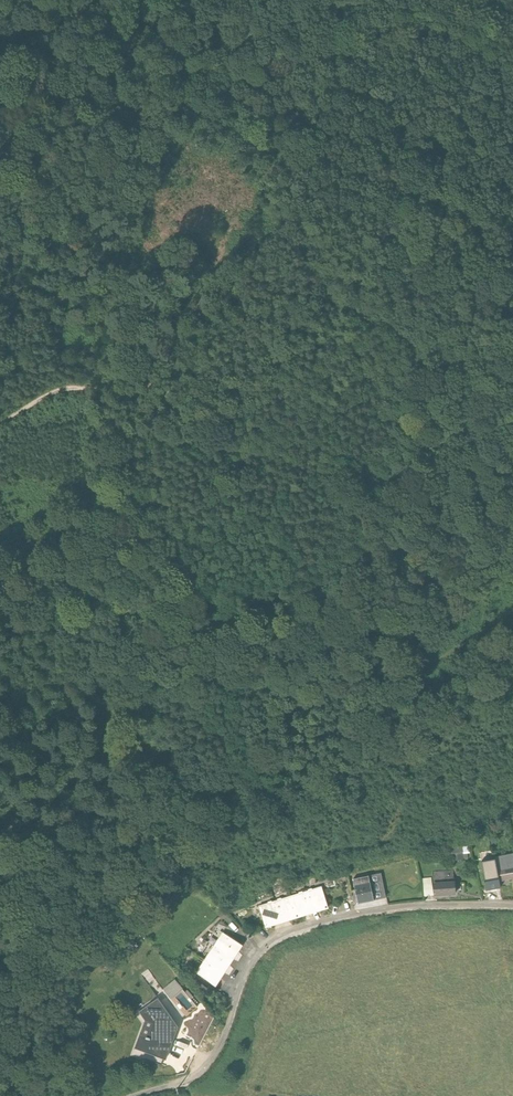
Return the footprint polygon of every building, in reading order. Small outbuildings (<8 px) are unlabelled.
[(455,848),(456,860),(471,860),(471,847),(455,848)] [(494,858),(494,861),(499,883),(512,880),(512,855),(494,858)] [(500,890),(499,883),(494,861),(481,863),(486,892),(500,890)] [(456,896),(454,872),(433,874),(435,898),(456,896)] [(353,881),(358,905),(374,902),(368,877),(353,881)] [(381,879),(373,881),(378,899),(386,897),(381,879)] [(321,888),(304,893),(311,916),(328,911),(321,888)] [(304,893),(289,898),(296,921),(311,916),(304,893)] [(289,898),(273,903),(280,925),(296,921),(289,898)] [(258,908),(265,930),(280,925),(273,903),(258,908)] [(221,935),(212,948),(233,961),(242,948),(221,935)] [(212,948),(204,962),(224,975),(233,961),(212,948)] [(224,975),(204,962),(194,976),(214,990),(224,975)] [(182,993),(173,982),(160,993),(170,1004),(182,993)] [(174,1031),(154,1003),(138,1014),(148,1028),(174,1031)] [(162,1067),(168,1051),(142,1042),(148,1028),(142,1027),(131,1054),(162,1067)] [(174,1031),(148,1028),(142,1042),(168,1051),(174,1031)]
